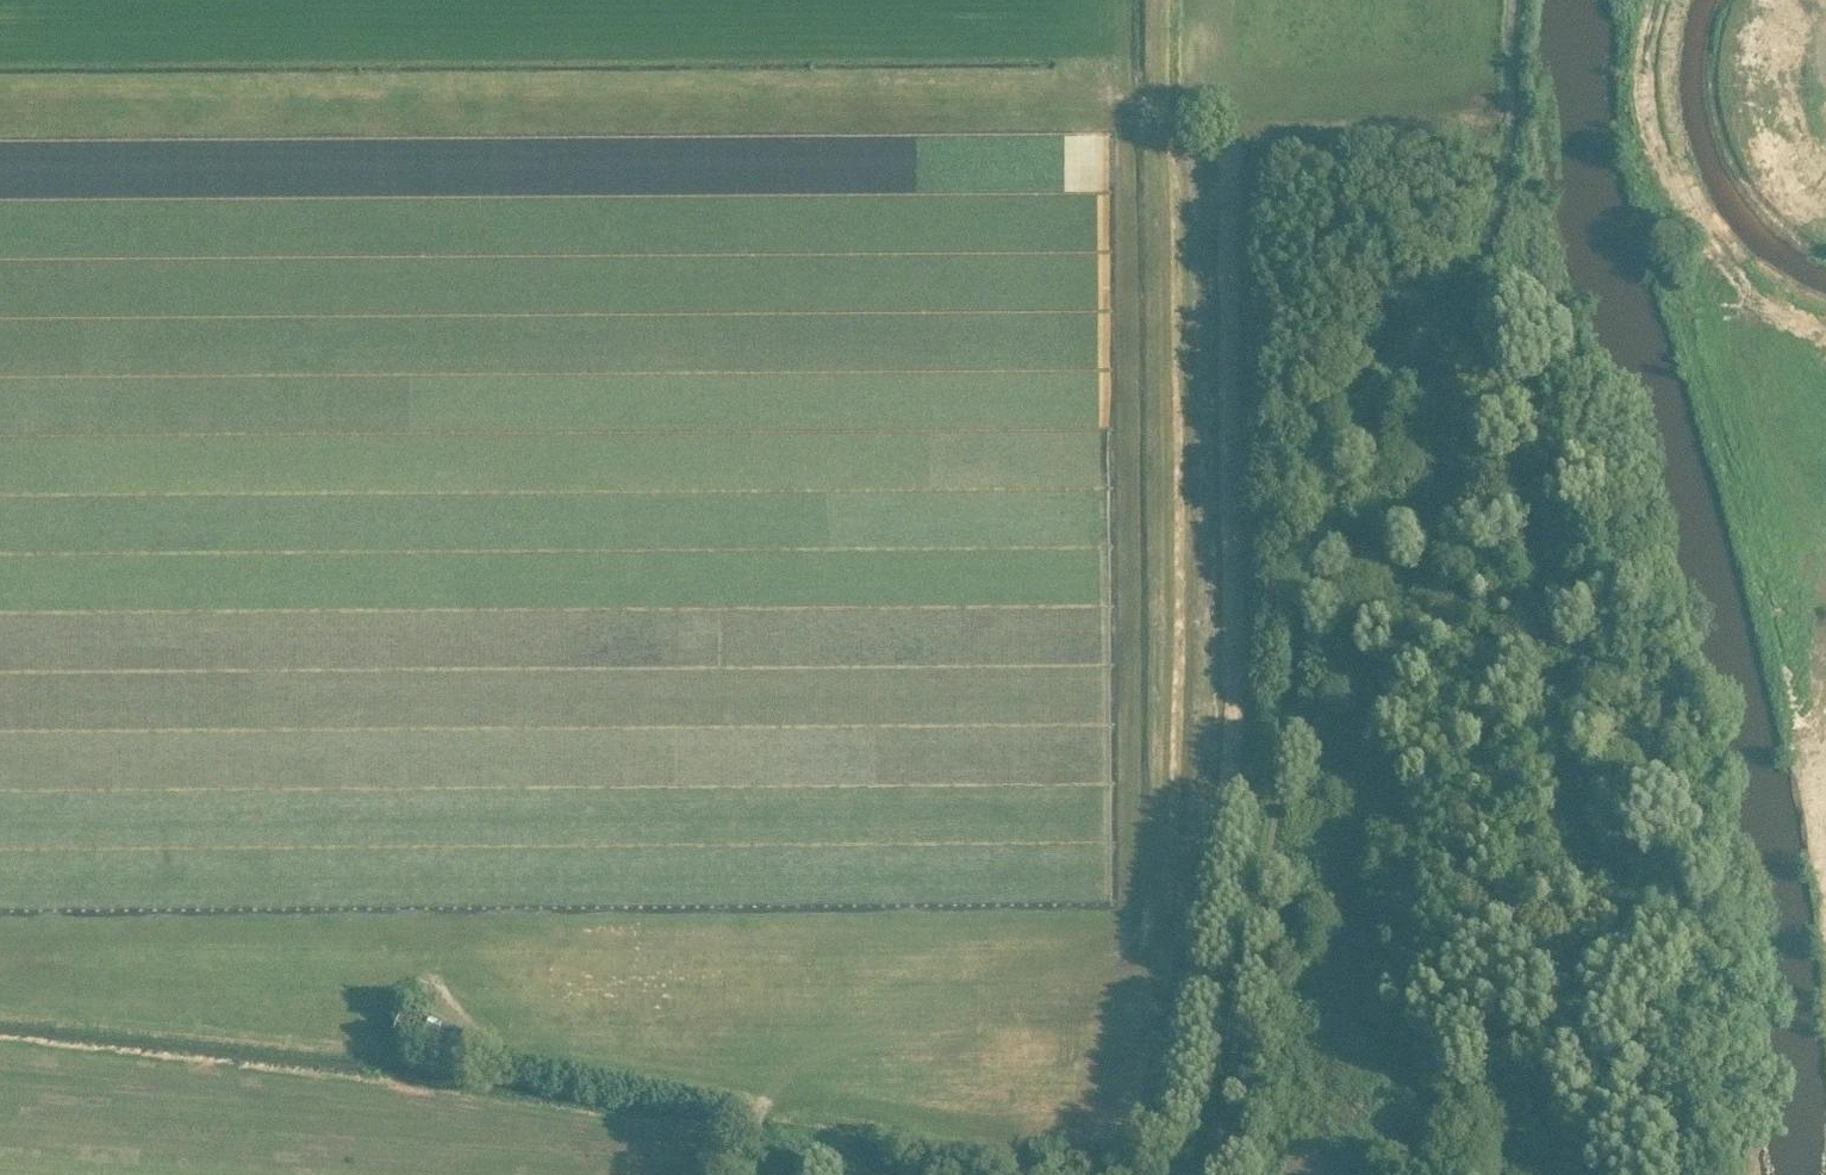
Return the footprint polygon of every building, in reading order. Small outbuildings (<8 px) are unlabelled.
[(452,1060),(465,1029),(403,1002),(390,1033),(452,1060)]
